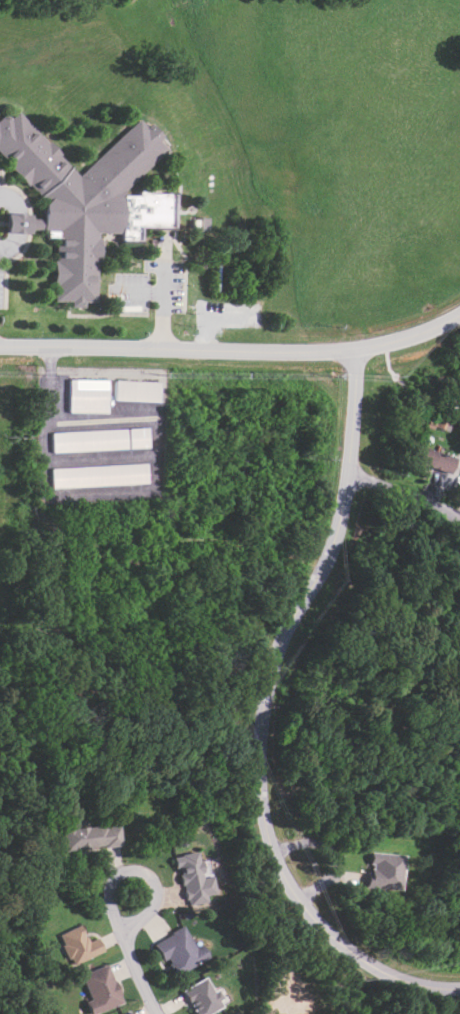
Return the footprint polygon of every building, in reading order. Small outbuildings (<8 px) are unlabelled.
[(12,164),(0,151),(0,117),(6,112),(12,117),(18,112),(48,143),(50,141),(62,154),(60,156),(79,175),(139,120),(147,128),(150,125),(161,137),(158,140),(167,150),(118,195),(138,195),(138,190),(149,190),(149,193),(174,193),(174,228),(140,228),(140,240),(121,240),(121,232),(99,232),(99,237),(102,237),(101,258),(99,258),(98,301),(88,301),(88,305),(73,305),(73,301),(56,301),(57,284),(54,284),(54,259),(57,259),(57,236),(48,236),(48,230),(31,230),(31,233),(7,232),(7,213),(31,213),(31,217),(44,217),(44,205),(52,197),(42,197),(30,184),(28,185),(10,166),(12,164)] [(71,379),(108,380),(107,413),(70,413),(71,379)] [(116,399),(117,380),(161,383),(160,401),(116,399)] [(52,433),(148,427),(149,447),(53,453),(52,433)] [(409,462),(424,467),(424,465),(449,474),(455,458),(416,444),(409,462)] [(52,468),(148,462),(149,482),(54,488),(52,468)] [(64,851),(121,844),(118,821),(62,828),(64,851)] [(215,894),(212,876),(203,877),(199,851),(172,856),(174,868),(179,867),(185,906),(207,902),(206,895),(215,894)] [(396,890),(399,854),(368,852),(366,887),(396,890)] [(57,935),(71,966),(103,951),(96,937),(87,941),(80,925),(57,935)] [(153,943),(162,961),(166,959),(175,976),(208,958),(200,944),(194,947),(183,926),(153,943)] [(89,999),(84,1001),(89,1013),(91,1013),(122,1003),(108,964),(80,974),(89,999)] [(225,1007),(217,989),(213,991),(207,978),(182,989),(193,1013),(208,1013),(225,1007)]
